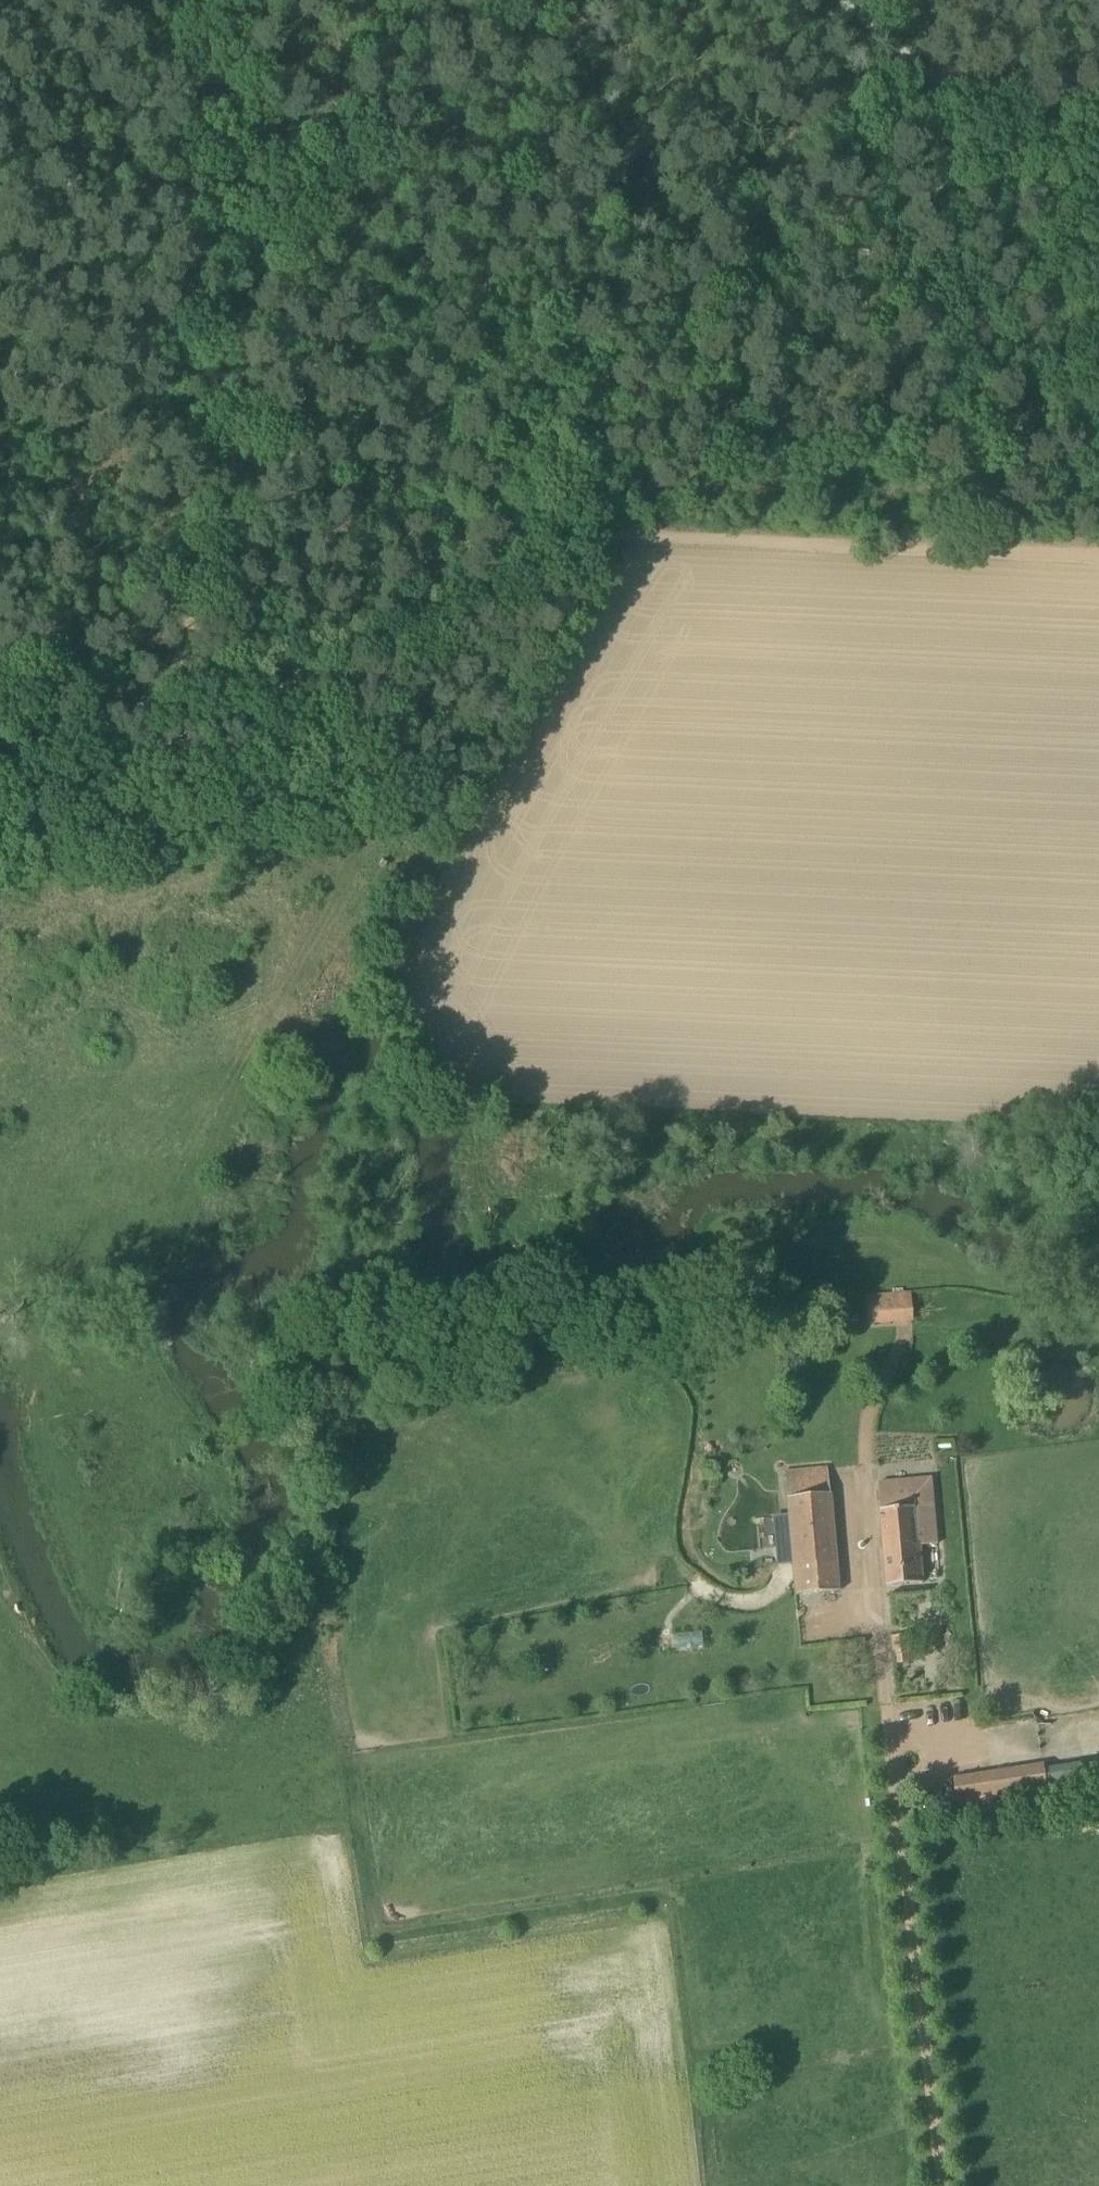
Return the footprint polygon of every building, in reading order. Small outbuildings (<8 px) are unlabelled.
[(865,1297),(867,1324),(898,1322),(896,1294),(865,1297)] [(924,1481),(923,1480),(912,1480),(880,1483),(889,1586),(920,1583),(917,1544),(937,1543),(932,1480),(924,1481)] [(838,1591),(829,1494),(786,1498),(794,1595),(838,1591)] [(909,1662),(908,1653),(911,1652),(909,1635),(893,1637),(895,1654),(898,1654),(899,1663),(909,1662)] [(962,1816),(990,1811),(1051,1801),(1051,1800),(1046,1766),(1045,1762),(956,1777),(962,1816)]
